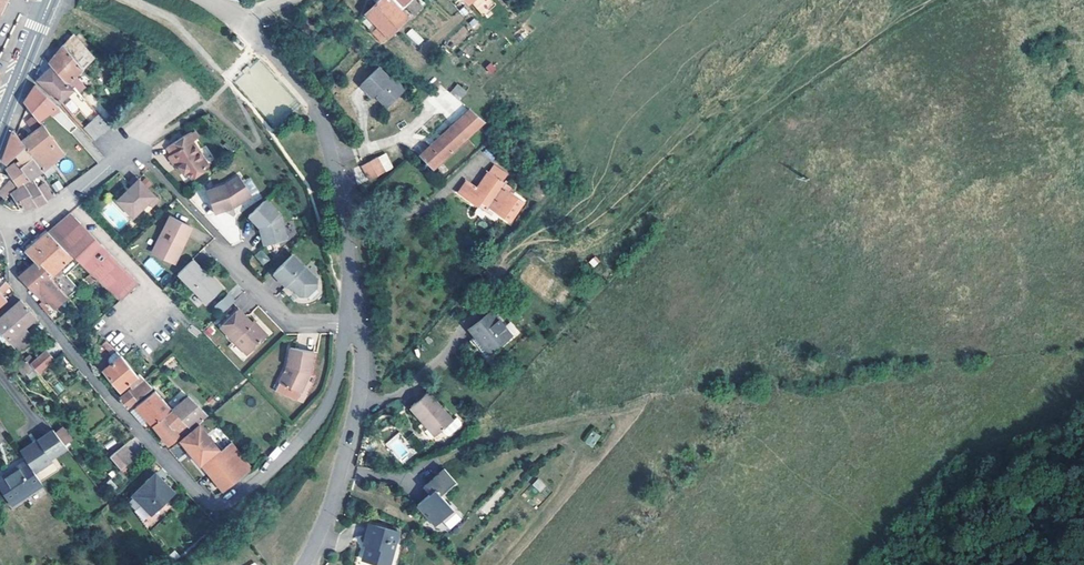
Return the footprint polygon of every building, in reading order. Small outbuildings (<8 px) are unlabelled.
[(389,0),(384,0),(378,5),(375,3),(365,12),(378,26),(372,32),(382,41),(407,18),(389,0)] [(411,28),(406,33),(418,45),(423,39),(411,28)] [(52,65),(74,87),(79,92),(84,87),(74,75),(90,59),(71,36),(61,45),(51,57),(48,61),(52,65)] [(59,101),(74,87),(52,65),(37,78),(59,101)] [(383,106),(393,98),(401,90),(390,77),(388,78),(376,66),(367,74),(358,83),(369,95),(371,93),(373,92),(376,96),(375,98),(383,106)] [(460,100),(467,91),(457,83),(450,92),(460,100)] [(49,99),(34,84),(32,87),(23,100),(38,119),(47,112),(51,110),(61,120),(66,116),(49,99)] [(471,108),(463,116),(420,154),(433,168),(475,129),(484,121),(473,110),(471,108)] [(108,125),(98,114),(84,127),(95,139),(108,125)] [(30,157),(39,171),(63,152),(41,124),(20,140),(22,144),(30,157)] [(18,149),(22,144),(20,140),(13,129),(2,160),(4,161),(6,163),(13,155),(15,152),(18,149)] [(197,138),(192,132),(189,134),(188,132),(165,147),(170,154),(166,157),(172,164),(178,160),(181,164),(177,166),(182,173),(185,171),(191,179),(202,172),(201,171),(208,166),(191,141),(197,138)] [(30,157),(22,144),(18,149),(15,152),(19,156),(16,159),(30,178),(37,187),(40,184),(34,175),(39,171),(30,157)] [(363,162),(363,163),(370,178),(385,170),(383,164),(378,155),(363,162)] [(17,183),(15,185),(12,188),(13,190),(12,192),(23,208),(33,205),(37,203),(24,183),(30,178),(16,159),(5,168),(8,171),(17,183)] [(489,173),(486,171),(475,187),(466,180),(457,193),(476,206),(479,202),(508,221),(522,202),(508,192),(499,186),(502,181),(507,175),(494,166),(489,173)] [(159,199),(136,175),(128,182),(131,185),(117,199),(132,216),(147,202),(151,207),(159,199)] [(252,194),(238,175),(226,186),(207,189),(215,212),(237,207),(252,194)] [(43,182),(40,184),(37,187),(30,178),(24,183),(37,203),(44,200),(53,194),(43,182)] [(15,185),(9,180),(0,190),(0,196),(2,198),(12,188),(15,185)] [(511,188),(502,181),(499,186),(508,192),(511,188)] [(280,215),(265,199),(248,215),(258,226),(262,244),(285,239),(280,215)] [(382,220),(370,211),(365,218),(376,227),(382,220)] [(190,226),(168,215),(151,251),(174,262),(183,245),(181,244),(190,226)] [(80,222),(58,242),(69,255),(70,254),(93,274),(104,285),(118,299),(137,281),(114,257),(80,222)] [(89,301),(104,285),(93,274),(70,254),(69,255),(58,242),(48,230),(35,241),(24,250),(35,261),(62,291),(66,295),(76,287),(89,301)] [(261,265),(269,260),(263,249),(254,254),(261,265)] [(294,257),(291,254),(272,271),(285,284),(286,283),(287,282),(292,287),(300,294),(305,295),(317,285),(316,279),(304,267),(297,260),(294,257)] [(149,258),(143,266),(157,278),(164,270),(149,258)] [(205,273),(192,259),(177,273),(206,303),(222,287),(207,271),(205,273)] [(62,291),(35,261),(25,270),(19,275),(41,300),(43,302),(46,299),(54,307),(67,296),(62,291)] [(0,283),(0,303),(5,299),(1,292),(9,284),(5,279),(0,283)] [(227,293),(214,305),(221,313),(234,300),(227,293)] [(23,327),(35,317),(28,308),(20,299),(0,316),(0,340),(3,343),(8,339),(23,327)] [(492,310),(486,303),(464,319),(469,327),(492,310)] [(255,327),(237,309),(219,326),(245,353),(265,334),(257,325),(255,327)] [(512,335),(492,310),(469,327),(481,342),(478,345),(486,355),(512,335)] [(32,338),(23,327),(8,339),(18,350),(32,338)] [(113,348),(105,340),(101,343),(108,351),(113,348)] [(312,351),(289,346),(286,364),(277,381),(299,391),(308,373),(312,351)] [(120,355),(115,349),(108,355),(107,360),(110,363),(120,355)] [(53,359),(45,350),(33,361),(30,364),(32,366),(38,373),(47,364),(53,359)] [(137,376),(120,355),(110,363),(102,369),(119,390),(137,376)] [(30,364),(26,359),(25,358),(17,365),(24,373),(32,366),(30,364)] [(151,387),(143,378),(117,397),(125,407),(151,387)] [(299,391),(277,381),(275,387),(296,396),(299,391)] [(152,424),(172,409),(171,408),(155,390),(128,411),(133,416),(141,424),(147,419),(152,424)] [(452,422),(428,393),(410,407),(435,437),(441,432),(445,436),(448,437),(461,427),(461,424),(457,419),(452,422)] [(187,395),(171,408),(172,409),(187,427),(210,408),(219,401),(213,395),(197,407),(187,395)] [(168,444),(187,427),(172,409),(152,424),(161,435),(168,444)] [(220,450),(197,423),(178,439),(199,464),(200,464),(205,470),(219,488),(215,492),(213,489),(210,492),(218,502),(224,495),(221,491),(253,465),(249,460),(247,461),(245,463),(240,457),(238,460),(232,453),(236,449),(230,441),(224,447),(230,453),(225,457),(220,450)] [(21,453),(25,460),(33,472),(52,460),(49,457),(66,446),(52,428),(36,439),(38,442),(21,453)] [(584,442),(593,448),(601,435),(592,430),(584,442)] [(402,464),(416,452),(398,432),(384,444),(402,464)] [(38,442),(36,439),(19,450),(21,453),(38,442)] [(134,457),(124,444),(108,456),(119,468),(134,457)] [(230,453),(224,447),(220,450),(225,457),(230,453)] [(247,461),(236,449),(232,453),(238,460),(240,457),(245,463),(247,461)] [(379,468),(380,462),(380,460),(370,459),(369,462),(368,467),(379,468)] [(41,483),(33,472),(25,460),(0,476),(0,488),(10,503),(41,483)] [(428,493),(415,504),(435,524),(452,508),(439,494),(454,480),(442,468),(422,486),(428,493)] [(173,492),(155,473),(131,494),(149,513),(173,492)] [(538,478),(532,485),(540,492),(546,485),(538,478)] [(366,523),(361,544),(365,544),(362,559),(386,564),(389,564),(396,530),(366,523)]
